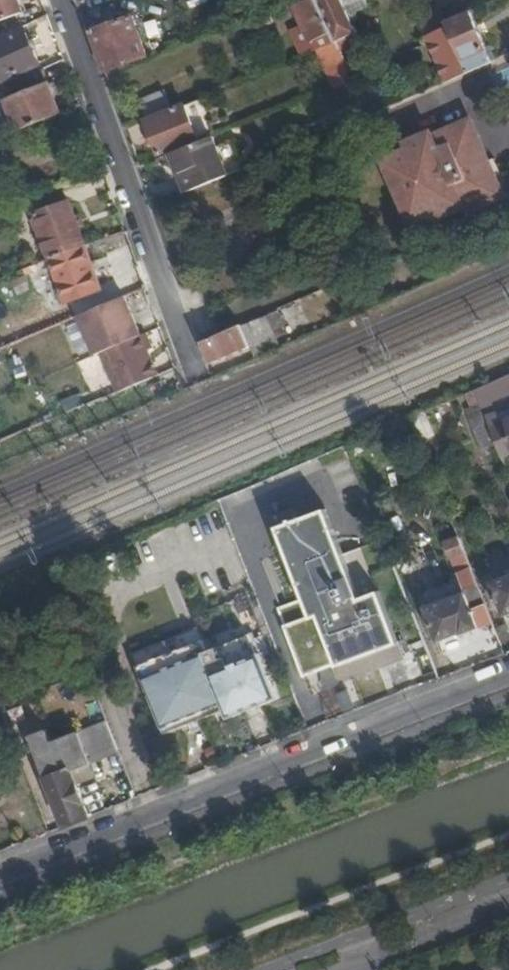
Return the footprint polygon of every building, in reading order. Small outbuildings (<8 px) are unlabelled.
[(19,0),(0,0),(0,21),(24,12),(19,0)] [(296,3),(305,24),(294,29),(303,54),(323,46),(336,40),(319,0),(302,0),(296,3)] [(336,40),(338,45),(352,39),(350,34),(358,30),(351,14),(345,0),(319,0),(336,40)] [(351,14),(370,5),(367,0),(345,0),(351,14)] [(420,13),(429,36),(450,28),(447,22),(438,5),(420,13)] [(269,11),(245,21),(249,33),(274,22),(269,11)] [(470,72),(491,63),(493,62),(471,11),(466,14),(447,22),(450,28),(470,72)] [(134,16),(92,31),(95,39),(106,70),(148,55),(134,16)] [(429,36),(448,81),(470,72),(450,28),(429,36)] [(0,41),(0,81),(41,63),(25,29),(0,41)] [(336,40),(323,46),(339,85),(353,79),(338,45),(336,40)] [(43,69),(5,86),(21,128),(61,112),(43,69)] [(508,84),(508,69),(494,76),(500,89),(508,84)] [(145,116),(171,106),(164,89),(139,99),(145,116)] [(161,154),(200,138),(186,104),(147,120),(161,154)] [(402,190),(417,224),(438,216),(441,221),(481,205),(483,210),(508,199),(477,123),(437,139),(436,136),(410,147),(413,152),(390,162),(402,190)] [(3,136),(13,131),(10,124),(0,128),(3,136)] [(188,192),(243,169),(232,140),(218,146),(214,136),(173,153),(188,192)] [(66,189),(30,201),(51,257),(86,244),(66,189)] [(86,244),(51,257),(67,301),(102,288),(86,244)] [(126,295),(82,315),(96,354),(103,352),(142,335),(126,295)] [(252,344),(258,357),(290,343),(289,335),(290,331),(281,308),(263,316),(268,327),(269,336),(252,344)] [(244,325),(252,344),(269,336),(268,327),(263,316),(244,325)] [(209,357),(211,363),(252,344),(244,325),(204,342),(209,357)] [(142,335),(103,352),(118,393),(158,376),(148,351),(152,349),(148,333),(142,335)] [(475,390),(467,393),(472,406),(466,408),(484,453),(499,447),(475,390)] [(423,412),(411,417),(416,430),(429,425),(423,412)] [(396,563),(385,536),(343,552),(325,503),(313,508),(314,512),(297,518),(292,506),(277,512),(281,524),(278,525),(305,596),(289,602),(295,620),(286,623),(305,674),(339,662),(339,663),(400,641),(373,571),(396,563)] [(446,543),(452,556),(466,551),(460,537),(446,543)] [(452,556),(459,573),(472,567),(466,551),(452,556)] [(472,605),(486,599),(472,567),(459,573),(467,592),(426,608),(439,641),(461,632),(462,635),(481,627),(472,605)] [(493,582),(506,616),(508,615),(508,575),(493,582)] [(279,606),(286,623),(295,620),(289,602),(279,606)] [(236,634),(248,629),(246,626),(235,630),(236,634)] [(204,650),(233,716),(280,697),(254,633),(250,634),(248,629),(236,634),(235,630),(229,633),(230,636),(222,639),(221,636),(216,638),(217,641),(207,645),(209,648),(204,650)] [(192,693),(202,718),(225,708),(230,717),(233,716),(204,650),(209,648),(207,645),(205,646),(202,639),(168,653),(185,696),(192,693)] [(165,733),(202,718),(192,693),(185,696),(168,653),(138,665),(165,733)] [(64,826),(89,816),(71,770),(118,751),(106,721),(50,743),(46,731),(30,737),(47,778),(45,778),(64,826)]
